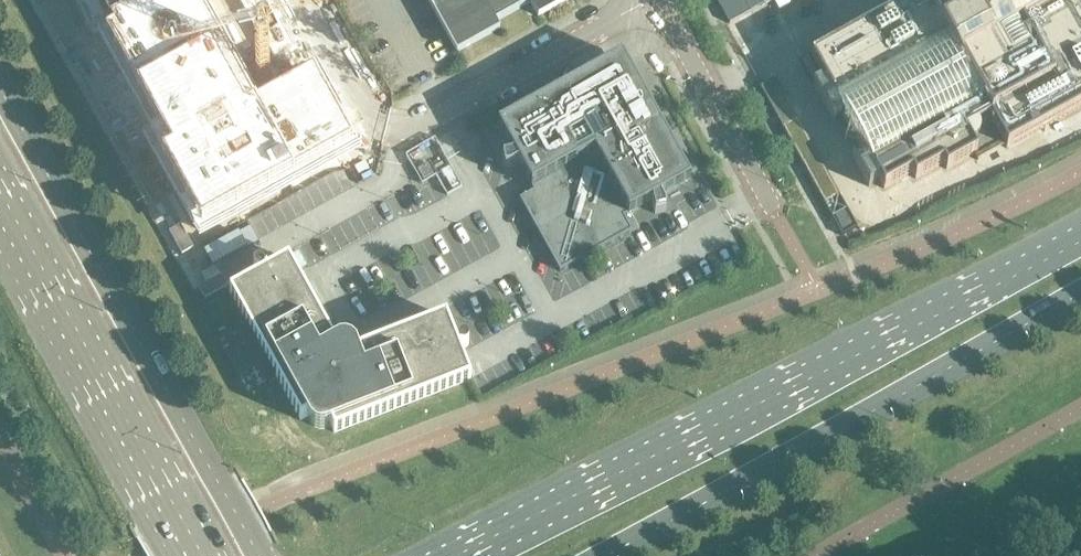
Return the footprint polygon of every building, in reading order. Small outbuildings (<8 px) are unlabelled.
[(93,37),(101,32),(158,133),(149,138),(201,233),(354,148),(346,133),(314,75),(256,107),(245,87),(257,81),(246,61),(234,68),(196,0),(73,0),(93,37)] [(269,58),(296,43),(272,0),(237,0),(269,58)] [(394,102),(423,86),(439,115),(524,68),(508,39),(579,0),(339,0),(394,102)] [(730,24),(751,12),(745,0),(717,0),(730,24)] [(810,54),(824,79),(813,85),(833,122),(835,122),(832,117),(841,112),(849,126),(846,137),(858,141),(865,154),(856,160),(853,155),(852,156),(869,187),(880,181),(884,189),(912,173),(915,179),(943,164),(946,169),(974,154),(978,160),(1005,145),(1007,148),(1080,107),(1080,0),(908,0),(810,54)] [(689,180),(637,85),(628,91),(617,72),(599,82),(594,73),(500,125),(499,125),(499,126),(499,127),(530,184),(516,192),(560,270),(639,227),(631,213),(689,181),(689,180)] [(462,185),(435,138),(407,154),(422,182),(437,174),(447,194),(462,185)] [(843,231),(854,225),(846,210),(835,216),(843,231)] [(353,346),(342,342),(336,345),(289,259),(265,272),(265,270),(265,269),(265,267),(265,266),(264,265),(263,264),(263,263),(262,263),(260,263),(258,263),(257,263),(255,264),(255,265),(254,267),(254,268),(254,269),(255,271),(255,272),(257,273),(259,273),(260,275),(230,292),(301,420),(308,416),(312,423),(324,428),(331,424),(334,432),(471,379),(459,347),(461,347),(462,347),(463,347),(464,347),(466,347),(467,346),(468,345),(469,344),(469,343),(469,342),(469,341),(469,340),(468,339),(467,337),(465,337),(463,336),(462,337),(460,337),(460,338),(459,339),(458,341),(456,341),(446,316),(355,352),(353,346)]
